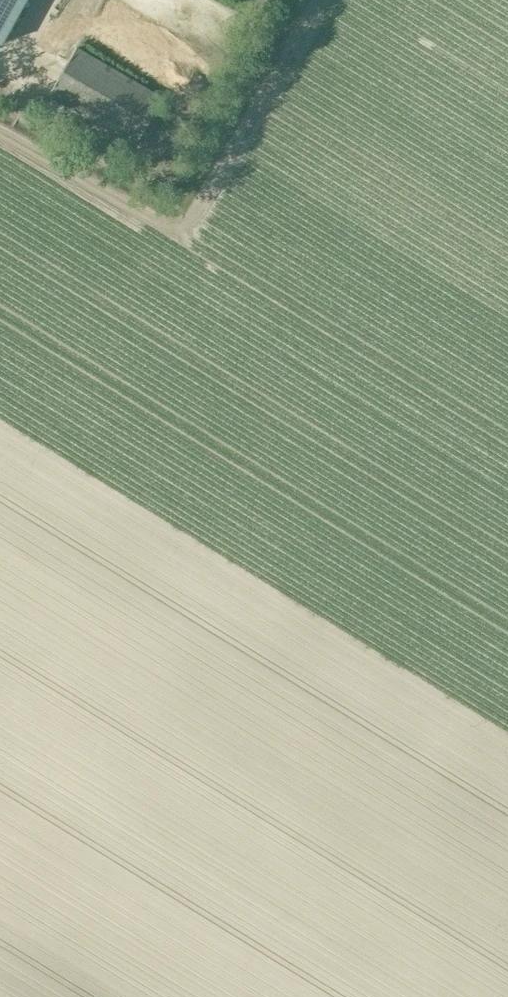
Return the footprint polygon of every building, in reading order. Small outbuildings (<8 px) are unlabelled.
[(23,0),(0,0),(0,43),(23,0)] [(75,48),(48,95),(133,145),(161,99),(75,48)]
